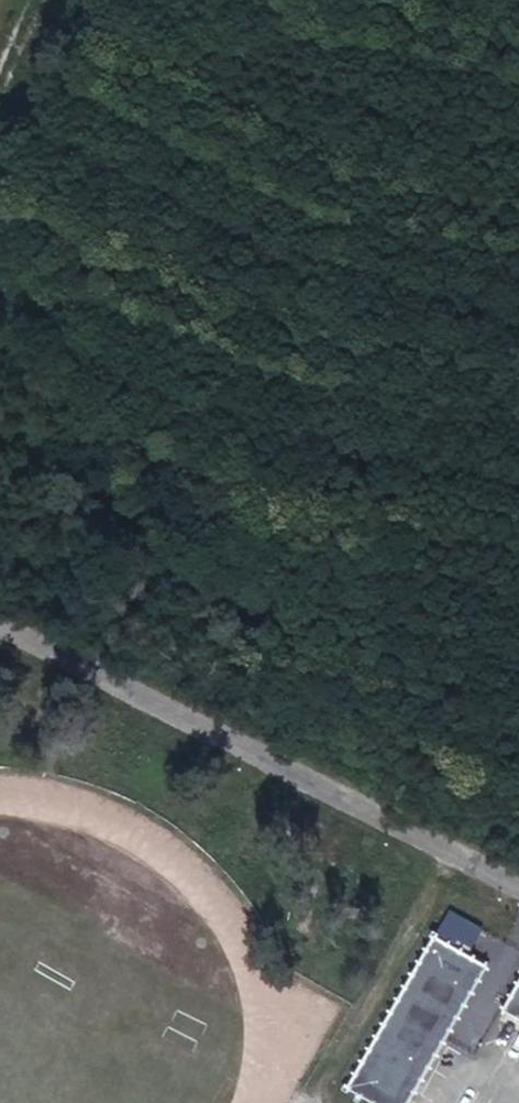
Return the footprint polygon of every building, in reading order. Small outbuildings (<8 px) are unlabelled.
[(393,947),(312,1102),(358,1102),(431,967),(393,947)] [(505,961),(481,1005),(518,1026),(518,968),(505,961)]
